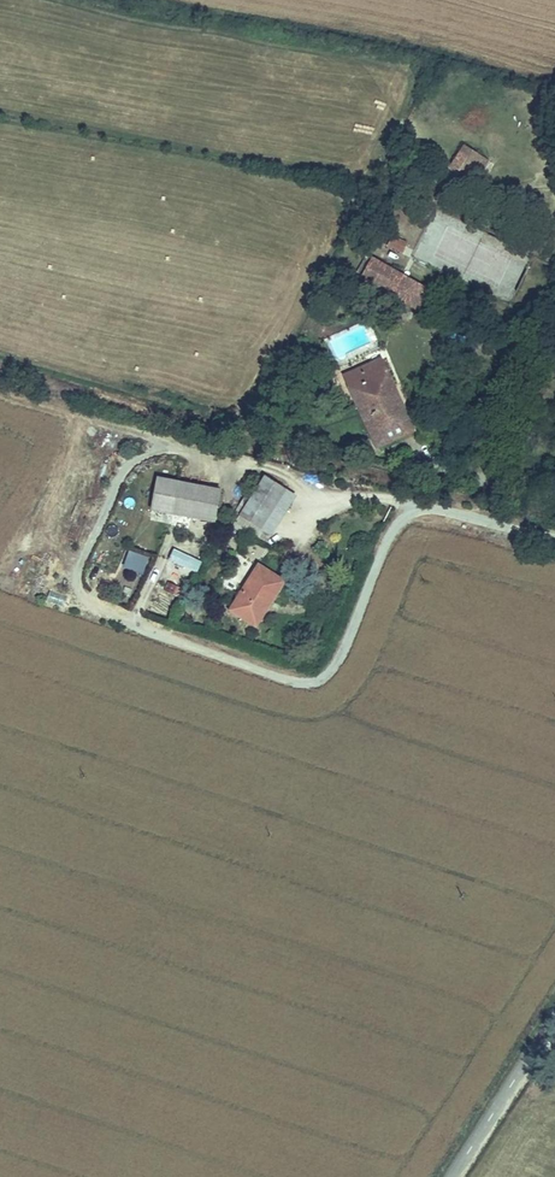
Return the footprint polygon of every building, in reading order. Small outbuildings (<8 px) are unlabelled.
[(475,181),(485,166),(477,161),(480,155),(465,145),(452,166),(475,181)] [(477,161),(485,166),(489,160),(480,155),(477,161)] [(407,244),(392,237),(388,245),(403,252),(407,244)] [(500,255),(488,284),(515,295),(527,266),(500,255)] [(389,294),(418,310),(428,290),(372,259),(355,289),(383,305),(389,294)] [(378,395),(394,387),(381,359),(344,376),(377,447),(414,430),(406,414),(390,422),(378,395)] [(406,414),(394,387),(378,395),(390,422),(406,414)] [(233,527),(254,540),(286,490),(265,476),(240,516),(235,523),(233,527)] [(152,510),(173,514),(179,482),(158,478),(152,510)] [(173,514),(215,522),(221,490),(179,482),(173,514)] [(231,521),(235,523),(240,516),(236,514),(231,521)] [(173,549),(169,559),(197,572),(201,562),(173,549)] [(128,550),(122,569),(143,575),(149,556),(128,550)] [(266,598),(272,601),(284,582),(259,566),(231,610),(251,623),(266,598)] [(176,596),(179,586),(166,582),(163,592),(176,596)] [(251,623),(256,626),(272,601),(266,598),(251,623)]
